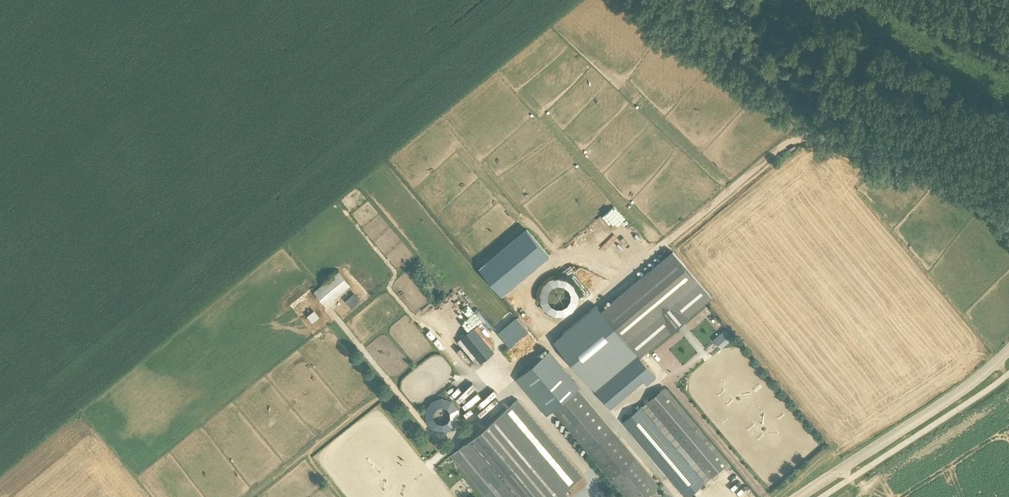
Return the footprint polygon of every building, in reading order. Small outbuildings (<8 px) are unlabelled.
[(527,229),(479,268),(502,295),(549,256),(527,229)] [(563,244),(554,250),(561,262),(570,256),(563,244)] [(715,298),(677,251),(604,311),(641,356),(642,357),(715,298)] [(327,308),(351,289),(340,276),(317,295),(327,308)] [(542,280),(542,314),(576,315),(576,280),(542,280)] [(580,368),(599,391),(641,356),(604,311),(599,306),(557,341),(570,356),(580,368)] [(311,322),(318,317),(311,308),(304,314),(311,322)] [(458,339),(481,362),(493,350),(470,327),(458,339)] [(724,329),(711,339),(719,349),(732,340),(724,329)] [(527,331),(506,345),(515,357),(535,342),(527,331)] [(550,350),(517,377),(547,414),(552,410),(578,388),(580,386),(550,350)] [(454,400),(472,385),(467,380),(449,395),(454,400)] [(645,404),(708,480),(711,478),(729,463),(666,386),(644,404),(645,404)] [(578,388),(552,410),(625,496),(646,496),(659,485),(578,388)] [(567,491),(584,477),(519,398),(453,452),(489,496),(572,496),(567,491)] [(458,429),(457,400),(425,401),(426,431),(458,429)] [(706,482),(708,480),(645,404),(624,421),(687,496),(688,496),(706,482)]
